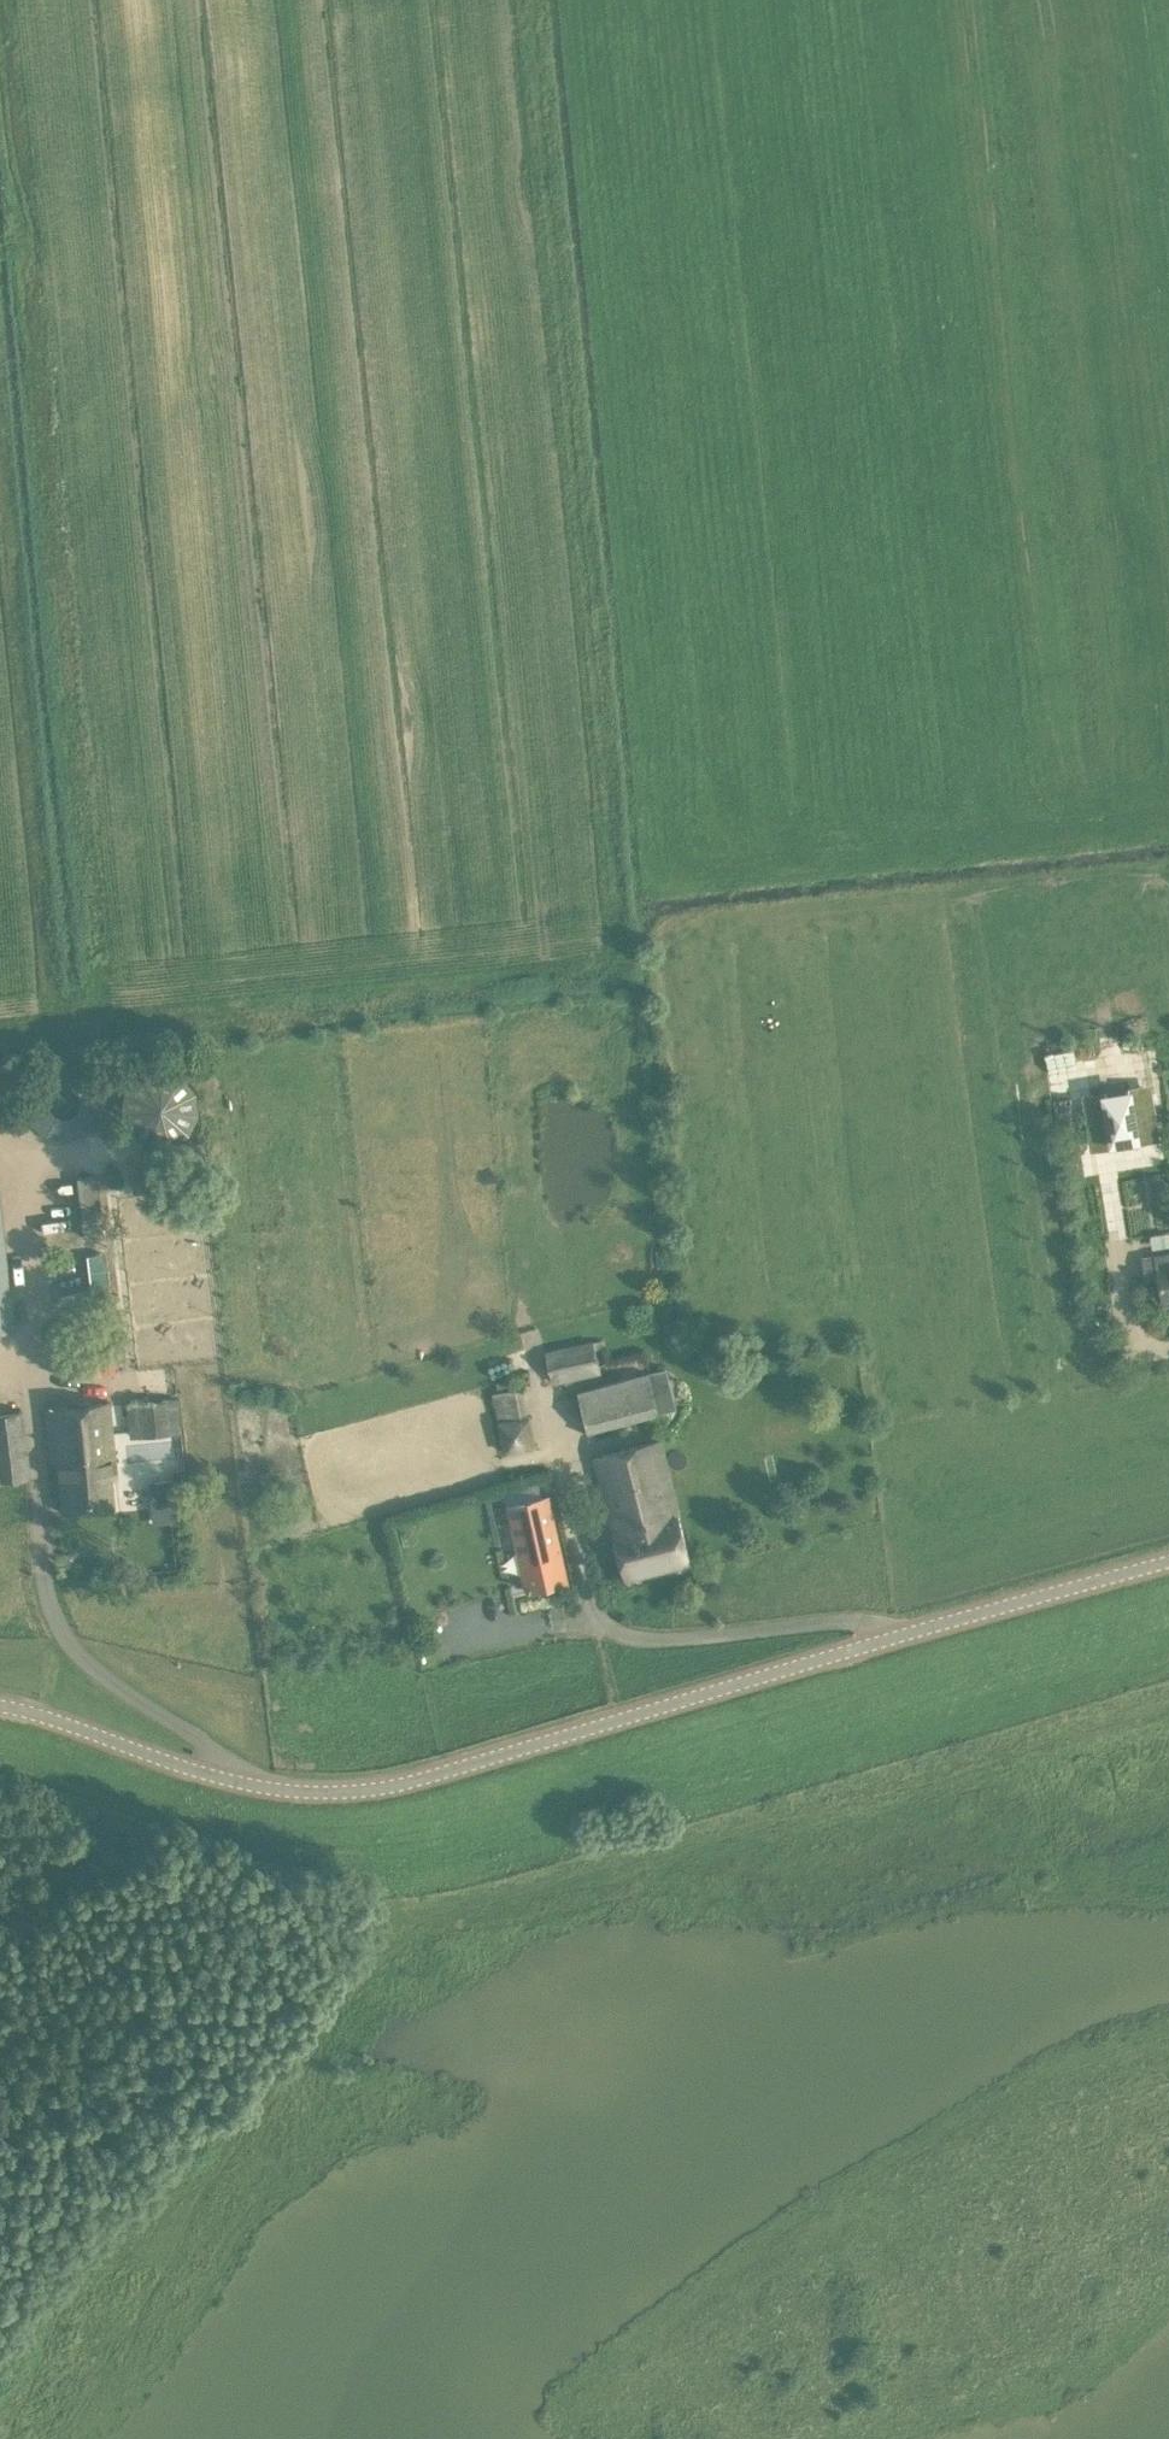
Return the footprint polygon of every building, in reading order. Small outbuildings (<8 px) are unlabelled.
[(195,1069),(140,1071),(142,1136),(197,1135),(195,1069)] [(1138,1139),(1130,1091),(1086,1098),(1094,1146),(1138,1139)] [(46,1096),(30,1110),(64,1147),(93,1121),(80,1106),(66,1118),(46,1096)] [(1096,1153),(1099,1178),(1119,1176),(1118,1166),(1166,1162),(1164,1138),(1112,1143),(1112,1151),(1096,1153)] [(98,1172),(78,1176),(88,1235),(108,1231),(98,1172)] [(1142,1256),(1146,1281),(1159,1279),(1164,1307),(1168,1307),(1168,1252),(1142,1256)] [(90,1299),(123,1297),(122,1268),(88,1270),(90,1299)] [(555,1379),(601,1368),(594,1340),(548,1351),(555,1379)] [(94,1370),(114,1369),(114,1352),(93,1352),(94,1370)] [(659,1411),(649,1372),(580,1390),(590,1429),(659,1411)] [(503,1451),(536,1447),(529,1385),(496,1389),(503,1451)] [(134,1460),(182,1455),(176,1397),(128,1402),(134,1460)] [(111,1478),(117,1477),(109,1401),(47,1407),(52,1460),(58,1459),(63,1512),(114,1507),(111,1478)] [(29,1476),(21,1409),(0,1411),(0,1479),(29,1476)] [(627,1575),(691,1558),(660,1438),(596,1455),(627,1575)] [(172,1481),(154,1483),(156,1502),(174,1500),(172,1481)] [(550,1496),(542,1497),(510,1504),(529,1590),(568,1581),(550,1496)]
